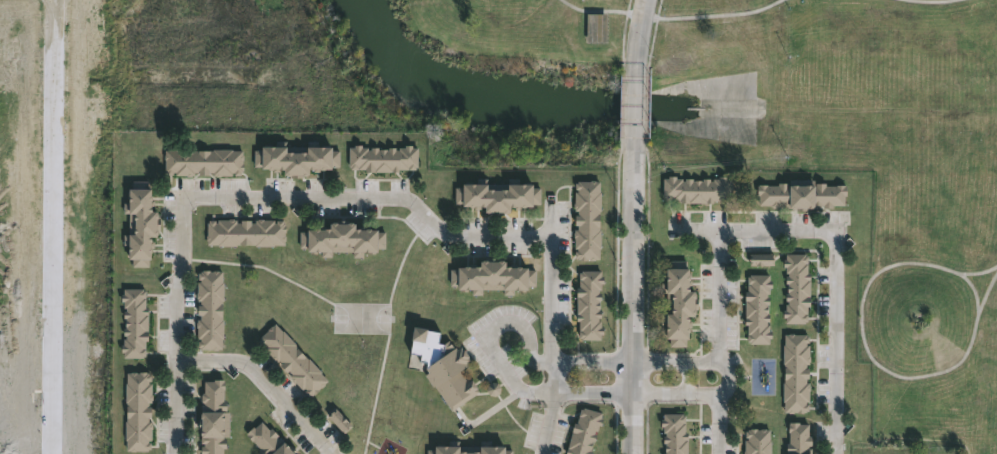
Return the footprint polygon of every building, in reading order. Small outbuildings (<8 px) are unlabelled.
[(606,42),(586,42),(586,14),(606,14),(606,42)] [(318,141),(318,146),(330,146),(330,150),(338,151),(338,167),(330,167),(330,169),(319,169),(319,171),(308,170),(308,175),(301,175),(301,177),(284,176),(284,174),(282,174),(282,170),(277,170),(277,169),(266,169),(260,169),(260,166),(253,166),(253,149),(259,150),(260,146),(275,146),(275,141),(285,141),(285,146),(306,147),(306,141),(318,141)] [(411,145),(411,148),(417,148),(416,160),(419,160),(419,166),(415,166),(415,169),(398,169),(398,171),(365,171),(365,169),(350,169),(350,167),(348,167),(348,147),(353,147),(353,145),(361,145),(361,147),(367,147),(367,150),(369,150),(369,147),(378,147),(378,149),(388,149),(388,148),(394,148),(394,150),(397,150),(397,147),(403,147),(403,145),(411,145)] [(186,147),(186,149),(194,149),(194,150),(231,149),(231,151),(241,151),(242,170),(239,170),(239,174),(233,174),(233,172),(230,172),(230,175),(214,176),(212,176),(212,172),(208,173),(208,175),(197,175),(197,173),(193,173),(193,175),(185,175),(175,176),(175,173),(166,173),(166,172),(164,172),(164,150),(176,150),(176,148),(186,147)] [(726,176),(726,179),(731,179),(731,198),(729,198),(729,200),(712,200),(713,202),(679,203),(679,200),(665,200),(665,198),(663,198),(662,178),(668,178),(668,176),(676,176),(676,178),(682,178),(682,181),(685,181),(685,178),(692,178),(692,179),(709,179),(709,181),(712,181),(712,178),(718,178),(718,176),(726,176)] [(531,184),(531,187),(539,188),(539,204),(531,204),(531,206),(525,206),(520,206),(520,208),(509,208),(509,212),(507,212),(507,213),(496,212),(496,215),(491,215),(491,212),(483,212),(483,208),(473,207),(473,206),(461,206),(461,203),(454,203),(455,187),(461,187),(461,183),(475,184),(475,178),(486,178),(486,184),(507,184),(507,178),(518,178),(517,184),(531,184)] [(814,179),(814,183),(825,183),(825,186),(845,186),(845,197),(843,197),(843,206),(833,206),(833,208),(823,208),(823,205),(820,205),(820,208),(812,208),(781,208),(781,205),(779,205),(779,207),(772,208),(772,205),(758,205),(758,184),(791,184),(791,180),(814,179)] [(149,181),(149,201),(153,201),(153,206),(149,206),(149,211),(155,211),(155,218),(158,218),(158,229),(155,229),(155,237),(150,237),(150,241),(152,241),(152,247),(148,247),(148,267),(131,267),(131,259),(126,259),(126,243),(123,243),(123,234),(128,234),(128,213),(122,213),(122,202),(127,202),(127,188),(131,188),(131,181),(149,181)] [(594,181),(594,182),(599,182),(599,192),(599,230),(600,230),(600,232),(601,232),(601,242),(600,242),(600,253),(598,253),(598,260),(590,260),(579,260),(579,258),(574,258),(574,251),(576,251),(576,249),(574,249),(574,237),(573,237),(573,229),(577,229),(577,225),(574,225),(574,215),(577,215),(577,211),(574,211),(574,208),(574,192),(577,192),(577,190),(575,190),(575,183),(577,183),(577,181),(594,181)] [(262,219),(262,220),(273,220),(273,223),(275,223),(275,221),(282,221),(282,224),(284,224),(284,245),(254,245),(237,245),(237,246),(216,246),(216,245),(206,244),(206,223),(207,223),(207,220),(214,220),(214,222),(216,222),(217,219),(233,219),(236,219),(236,222),(239,222),(239,220),(250,220),(250,223),(254,223),(254,219),(262,219)] [(343,221),(343,223),(353,223),(353,229),(369,229),(369,230),(376,230),(376,232),(384,232),(384,248),(375,248),(375,254),(367,254),(367,252),(362,252),(362,257),(352,257),(352,252),(331,252),(331,257),(320,257),(320,251),(316,251),(316,253),(309,253),(309,252),(306,252),(306,247),(299,247),(299,231),(305,231),(305,229),(313,229),(313,228),(318,228),(318,229),(328,229),(328,223),(338,223),(338,221),(343,221)] [(805,254),(805,256),(807,256),(807,273),(809,273),(809,307),(807,307),(807,322),(803,322),(803,323),(785,323),(785,318),(783,318),(783,310),(785,310),(785,304),(787,304),(787,301),(785,301),(785,294),(787,294),(787,292),(787,284),(785,284),(785,276),(787,276),(787,273),(785,273),(785,267),(783,267),(783,259),(785,259),(785,254),(805,254)] [(494,258),(494,261),(502,260),(502,261),(504,261),(504,267),(519,267),(526,267),(526,270),(534,269),(534,286),(526,286),(526,291),(513,291),(513,295),(503,295),(503,289),(481,289),(481,294),(471,294),(471,289),(456,290),(456,284),(449,284),(449,269),(456,269),(456,267),(463,267),(479,267),(478,261),(489,261),(489,258),(494,258)] [(686,260),(686,269),(688,269),(688,280),(690,280),(691,286),(688,286),(689,292),(694,292),(694,297),(696,297),(696,309),(695,309),(695,316),(689,316),(689,327),(688,327),(689,339),(686,339),(686,346),(670,347),(669,339),(665,339),(665,315),(671,315),(671,293),(661,294),(660,287),(666,287),(665,269),(669,268),(669,260),(686,260)] [(208,270),(208,272),(222,272),(221,302),(219,302),(219,304),(222,304),(221,338),(221,348),(217,348),(217,350),(200,349),(200,347),(197,347),(197,341),(199,341),(199,338),(196,338),(196,323),(196,320),(199,320),(199,315),(196,315),(197,305),(199,305),(199,301),(196,301),(196,298),(196,282),(199,282),(199,279),(197,279),(197,273),(200,273),(200,270),(208,270)] [(600,271),(599,276),(602,276),(602,283),(598,283),(598,293),(599,293),(599,310),(600,310),(600,327),(602,328),(602,334),(600,334),(600,340),(580,339),(580,338),(578,338),(578,321),(575,321),(576,287),(578,287),(579,273),(580,273),(580,270),(600,271)] [(769,275),(769,281),(772,281),(772,288),(769,288),(769,293),(766,293),(766,298),(769,298),(769,304),(766,304),(766,315),(768,315),(768,325),(768,331),(771,331),(771,339),(768,339),(768,344),(749,343),(749,342),(747,342),(747,325),(744,325),(744,291),(747,291),(747,276),(750,276),(750,274),(769,275)] [(142,288),(142,291),(144,291),(144,308),(146,308),(147,341),(144,341),(144,356),(142,356),(142,358),(123,358),(122,352),(120,352),(120,345),(122,345),(122,339),(124,339),(124,336),(122,336),(122,328),(124,328),(123,311),(124,311),(124,308),(122,308),(122,302),(120,302),(120,294),(122,294),(122,289),(142,288)] [(273,323),(295,344),(293,346),(320,372),(319,373),(327,381),(312,396),(310,394),(308,396),(303,392),(305,390),(303,388),(302,390),(290,378),(288,376),(291,374),(287,370),(286,372),(279,365),(281,363),(277,360),(276,362),(274,360),(262,349),(265,346),(263,344),(262,346),(258,342),(260,340),(258,339),(267,330),(273,323)] [(438,341),(441,345),(446,341),(452,349),(455,347),(456,349),(460,347),(462,350),(469,360),(466,363),(468,365),(462,369),(463,371),(460,373),(465,379),(467,377),(478,392),(476,393),(451,411),(423,373),(428,370),(425,367),(422,366),(423,361),(416,359),(417,353),(409,352),(411,341),(409,340),(412,327),(440,333),(438,341)] [(793,334),(793,335),(806,335),(806,336),(809,336),(809,361),(809,364),(805,364),(805,369),(808,369),(808,379),(806,379),(806,383),(808,383),(808,386),(810,386),(810,391),(808,391),(808,401),(806,401),(806,404),(808,404),(808,410),(802,410),(802,412),(784,412),(784,402),(783,402),(783,364),(782,364),(782,345),(784,345),(784,334),(793,334)] [(145,372),(145,374),(147,373),(147,376),(149,376),(150,382),(148,382),(148,384),(150,384),(151,404),(149,404),(149,417),(147,417),(147,422),(150,422),(150,424),(151,424),(151,440),(149,440),(149,450),(134,450),(134,451),(125,451),(125,440),(124,440),(124,421),(125,421),(124,383),(126,383),(125,373),(145,372)] [(222,448),(222,453),(200,453),(200,446),(202,446),(202,444),(200,444),(200,437),(198,437),(198,427),(196,427),(197,422),(199,422),(199,413),(202,413),(202,407),(200,407),(200,405),(202,405),(202,402),(200,402),(200,395),(202,395),(202,381),(222,381),(222,382),(223,382),(223,401),(225,401),(225,412),(228,412),(227,436),(222,436),(222,439),(225,439),(225,448),(222,448)] [(591,451),(590,453),(564,453),(573,423),(576,424),(580,409),(582,410),(583,408),(601,413),(599,418),(602,419),(600,425),(598,425),(593,441),(592,441),(589,451),(591,451)] [(335,409),(353,427),(345,435),(327,416),(335,409)] [(687,433),(687,453),(663,453),(664,453),(664,436),(665,436),(665,433),(663,433),(663,427),(660,427),(660,419),(663,419),(663,414),(682,414),(682,416),(684,416),(684,433),(687,433)] [(291,447),(297,453),(260,453),(257,451),(259,449),(245,434),(260,421),(268,430),(270,428),(277,436),(275,437),(278,441),(279,440),(288,450),(291,447)] [(811,449),(811,453),(786,453),(786,443),(789,443),(789,432),(788,432),(788,422),(799,422),(799,424),(808,424),(808,436),(811,436),(810,446),(808,446),(808,449),(811,449)] [(769,441),(770,453),(744,453),(744,440),(747,440),(747,437),(745,438),(745,430),(749,430),(765,430),(769,430),(769,441)] [(511,450),(511,453),(426,453),(426,449),(432,449),(432,446),(448,446),(448,441),(458,441),(458,446),(479,446),(479,441),(490,441),(490,447),(495,447),(495,445),(501,445),(501,447),(503,447),(503,450),(511,450)]
